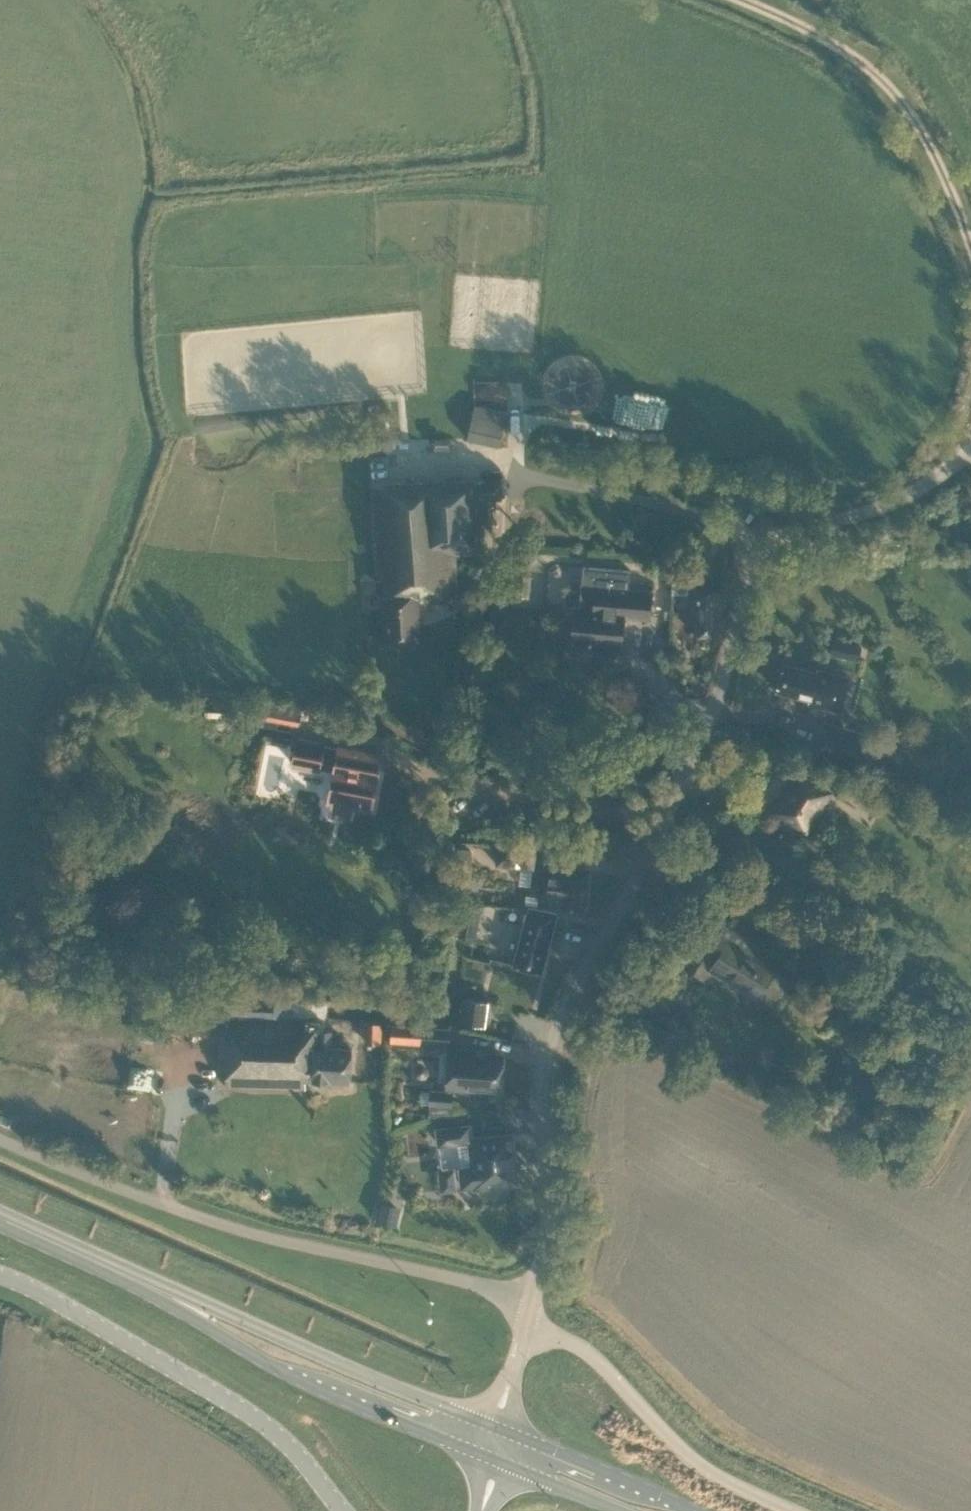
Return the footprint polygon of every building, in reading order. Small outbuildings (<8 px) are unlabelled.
[(468,438),(500,445),(507,411),(475,404),(468,438)] [(381,595),(383,644),(420,641),(419,602),(459,601),(457,554),(490,549),(488,497),(499,497),(499,479),(370,484),(374,595),(381,595)] [(947,502),(953,509),(970,495),(964,487),(947,502)] [(623,612),(652,614),(654,586),(629,584),(630,566),(583,563),(582,581),(600,582),(598,606),(573,604),(570,643),(621,647),(623,612)] [(514,594),(530,595),(532,575),(516,574),(514,594)] [(693,616),(693,633),(716,633),(716,615),(721,615),(721,580),(688,580),(688,616),(693,616)] [(507,633),(508,624),(490,622),(490,631),(507,633)] [(830,653),(859,659),(862,644),(834,637),(830,653)] [(815,670),(785,662),(775,688),(807,700),(807,703),(839,712),(849,677),(816,667),(815,670)] [(264,697),(261,711),(276,714),(279,700),(264,697)] [(817,758),(848,768),(860,730),(829,720),(817,758)] [(338,747),(326,744),(326,741),(296,735),(290,762),(331,771),(326,800),(332,801),(330,807),(334,814),(345,816),(350,813),(351,805),(355,806),(355,807),(360,808),(360,807),(372,809),(383,752),(338,743),(338,747)] [(810,833),(832,793),(825,789),(799,772),(774,810),(803,829),(810,833)] [(457,860),(470,862),(472,848),(459,847),(457,860)] [(563,870),(563,873),(549,871),(550,867),(541,867),(542,861),(534,860),(535,851),(497,847),(496,865),(532,868),(530,885),(539,886),(537,898),(561,900),(561,906),(581,908),(583,885),(585,885),(586,872),(563,870)] [(481,919),(483,905),(461,902),(459,916),(481,919)] [(512,965),(540,973),(555,913),(527,906),(512,965)] [(723,923),(708,950),(705,954),(715,961),(709,971),(757,998),(757,997),(769,1004),(784,979),(772,972),(774,967),(752,955),(758,944),(723,923)] [(314,1078),(318,1084),(325,1084),(329,1079),(351,1081),(353,1047),(330,1046),(331,1030),(320,1029),(321,1020),(317,1019),(281,1018),(282,997),(225,993),(220,1083),(305,1088),(306,1078),(314,1078)] [(464,998),(461,1022),(485,1025),(488,1001),(464,998)] [(452,1026),(392,1023),(391,1044),(420,1046),(420,1043),(451,1044),(452,1026)] [(447,1047),(445,1083),(451,1083),(498,1086),(499,1054),(499,1053),(475,1052),(475,1049),(467,1048),(453,1047),(447,1047)] [(454,1089),(430,1087),(429,1103),(430,1104),(429,1118),(452,1112),(454,1089)] [(468,1110),(436,1116),(437,1126),(467,1123),(469,1122),(468,1110)] [(515,1179),(509,1132),(469,1136),(467,1123),(437,1126),(435,1126),(437,1142),(468,1138),(471,1164),(459,1166),(461,1184),(473,1182),(473,1184),(515,1179)] [(380,1206),(377,1220),(397,1224),(400,1210),(380,1206)]
